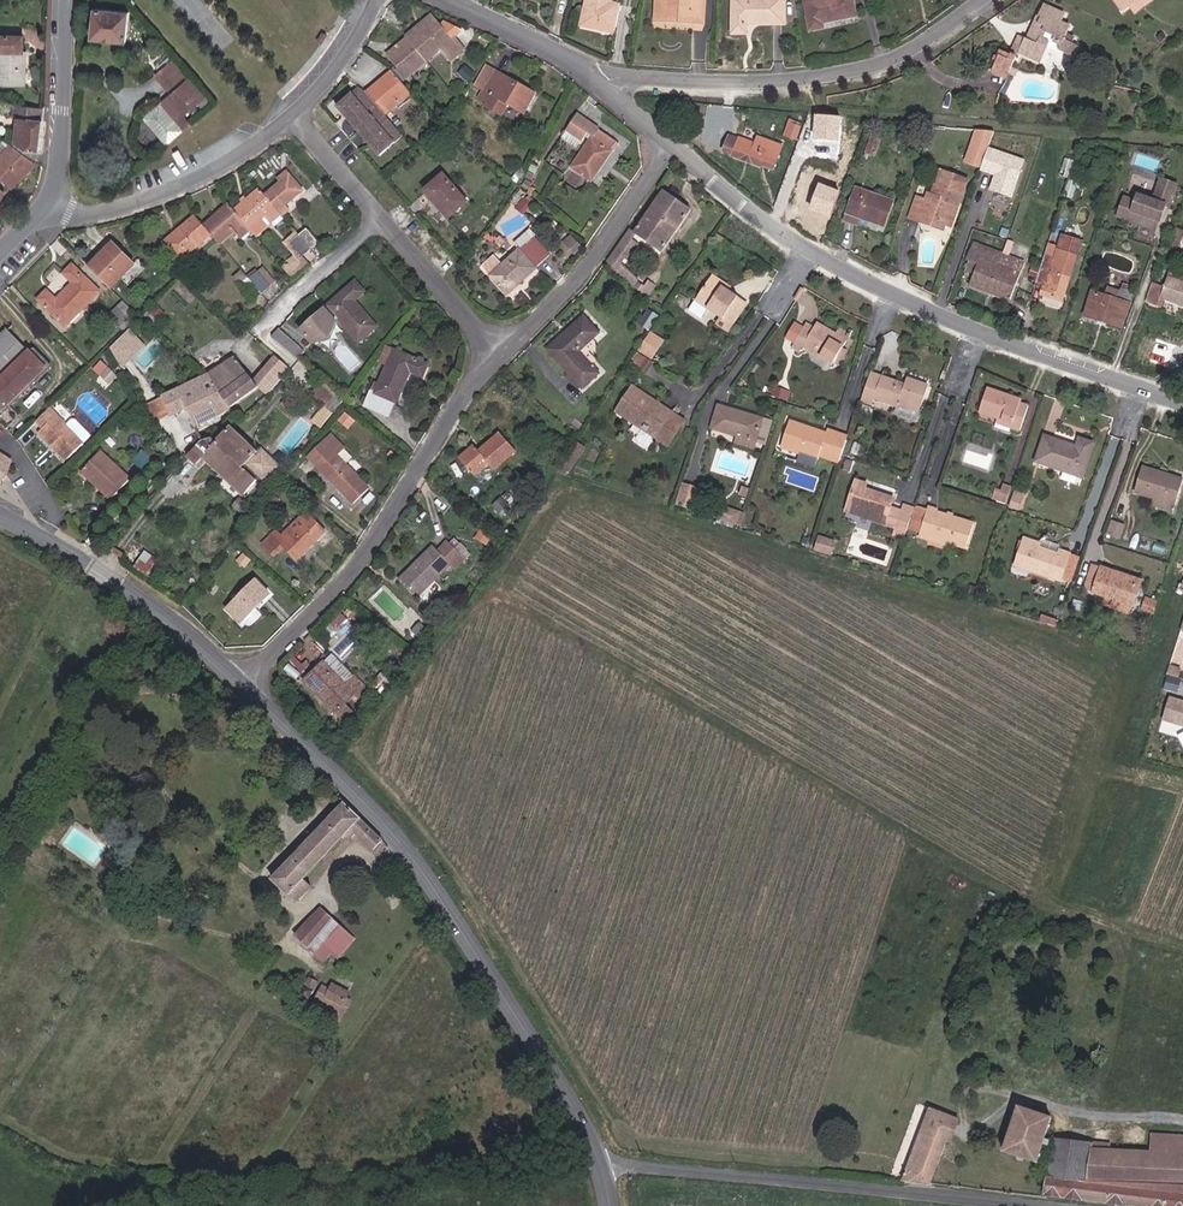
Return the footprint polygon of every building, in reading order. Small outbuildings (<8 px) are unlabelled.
[(617,12),(607,11),(608,0),(586,0),(583,15),(615,21),(617,12)] [(617,12),(619,2),(609,0),(608,0),(607,11),(617,12)] [(657,21),(704,24),(706,0),(659,0),(657,21)] [(732,36),(747,37),(747,25),(783,26),(783,0),(733,0),(732,36)] [(814,32),(828,28),(826,22),(858,13),(855,0),(807,0),(814,32)] [(1132,7),(1135,12),(1153,0),(1142,0),(1132,7)] [(1020,35),(1017,34),(1011,48),(1035,59),(1042,40),(1036,36),(1039,30),(1046,32),(1045,38),(1051,40),(1049,45),(1065,52),(1070,40),(1065,39),(1066,35),(1060,32),(1064,23),(1053,19),(1057,11),(1035,1),(1030,9),(1036,12),(1029,29),(1023,27),(1020,35)] [(1036,12),(1030,9),(1023,27),(1029,29),(1036,12)] [(93,10),(91,40),(125,41),(127,12),(93,10)] [(402,45),(418,64),(437,51),(445,62),(458,51),(449,41),(443,44),(424,19),(412,29),(416,32),(402,45)] [(1011,48),(1017,34),(1010,31),(1004,45),(1011,48)] [(26,53),(26,37),(0,36),(0,51),(2,52),(1,85),(27,85),(28,53),(26,53)] [(401,78),(418,64),(402,45),(400,44),(391,50),(392,53),(385,57),(401,78)] [(993,49),(988,61),(1004,64),(1008,54),(993,49)] [(1004,64),(988,61),(984,70),(999,77),(1001,72),(1009,74),(1011,66),(1004,64)] [(168,89),(183,77),(172,62),(155,73),(168,89)] [(488,73),(472,100),(481,105),(487,97),(518,116),(529,96),(488,73)] [(404,98),(387,79),(361,99),(378,120),(404,98)] [(187,81),(181,86),(186,92),(192,87),(187,81)] [(156,102),(139,116),(165,147),(189,127),(181,117),(196,105),(203,99),(192,87),(186,92),(181,86),(158,105),(156,102)] [(361,99),(352,93),(331,111),(373,161),(396,141),(378,120),(361,99)] [(203,99),(196,105),(202,112),(209,106),(203,99)] [(39,150),(43,109),(21,108),(14,105),(14,120),(18,120),(14,142),(13,145),(34,161),(39,150)] [(842,116),(815,113),(812,137),(840,140),(842,116)] [(611,147),(572,120),(562,135),(578,146),(583,139),(588,142),(567,172),(587,185),(607,156),(606,155),(611,147)] [(789,127),(783,140),(792,144),(797,130),(789,127)] [(962,164),(978,169),(990,134),(972,132),(962,164)] [(780,147),(755,137),(753,143),(730,134),(723,152),(759,167),(760,166),(770,170),(780,147)] [(6,194),(36,163),(34,161),(13,145),(8,141),(0,149),(0,188),(6,194)] [(875,143),(870,141),(864,155),(869,156),(875,143)] [(1019,163),(988,153),(981,173),(993,177),(988,192),(1007,199),(1019,163)] [(1069,181),(1074,164),(1065,162),(1060,178),(1069,181)] [(950,206),(957,208),(964,183),(937,174),(928,198),(926,197),(923,204),(914,201),(907,220),(916,223),(918,218),(942,227),(950,206)] [(277,186),(284,179),(282,176),(275,183),(277,186)] [(277,186),(262,200),(272,211),(276,216),(283,210),(297,196),(284,179),(277,186)] [(436,179),(419,195),(443,223),(460,204),(436,179)] [(840,190),(818,182),(808,209),(830,217),(840,190)] [(1072,202),(1077,185),(1068,182),(1064,194),(1063,199),(1072,202)] [(1175,188),(1161,183),(1154,204),(1139,199),(1137,207),(1124,202),(1118,218),(1151,230),(1159,207),(1167,209),(1175,188)] [(665,190),(635,232),(637,233),(662,252),(691,209),(665,190)] [(232,216),(243,230),(246,234),(272,211),(262,200),(256,192),(232,216)] [(854,192),(845,214),(879,226),(888,203),(854,192)] [(950,206),(942,227),(949,230),(957,208),(950,206)] [(195,219),(192,222),(206,239),(208,237),(216,247),(229,235),(233,239),(243,230),(229,212),(226,208),(203,228),(195,219)] [(279,220),(286,213),(283,210),(276,216),(279,220)] [(918,218),(916,223),(940,232),(942,227),(918,218)] [(206,239),(192,222),(162,248),(176,265),(206,239)] [(637,233),(635,232),(631,229),(620,245),(632,254),(637,247),(631,242),(637,233)] [(302,233),(295,239),(307,252),(314,246),(302,233)] [(307,252),(295,239),(288,245),(301,259),(307,252)] [(486,278),(505,298),(533,269),(531,267),(543,254),(528,239),(517,252),(512,249),(486,278)] [(1045,259),(1037,288),(1044,290),(1042,295),(1062,301),(1079,244),(1062,239),(1055,261),(1045,259)] [(712,245),(718,249),(719,250),(722,245),(715,240),(712,245)] [(994,281),(1002,256),(970,243),(964,261),(976,267),(968,288),(1010,305),(1016,289),(994,281)] [(632,254),(620,245),(606,262),(615,270),(625,256),(630,257),(632,254)] [(109,249),(85,273),(106,294),(131,269),(109,249)] [(994,281),(1016,289),(1025,265),(1002,256),(994,281)] [(617,272),(626,279),(630,274),(622,267),(617,272)] [(94,296),(68,270),(60,280),(68,288),(50,304),(42,297),(35,303),(62,331),(94,296)] [(234,273),(243,283),(245,281),(237,271),(234,273)] [(236,289),(243,283),(234,273),(227,279),(236,289)] [(644,288),(630,274),(626,279),(645,296),(654,287),(649,282),(644,288)] [(245,281),(243,283),(254,296),(262,289),(252,275),(245,281)] [(1152,303),(1167,307),(1170,299),(1182,304),(1182,282),(1171,277),(1168,287),(1159,284),(1156,290),(1152,303)] [(700,311),(715,321),(731,300),(714,288),(717,285),(706,278),(688,303),(700,311)] [(254,296),(243,283),(236,289),(247,302),(254,296)] [(351,303),(364,292),(355,283),(328,309),(358,341),(373,328),(351,303)] [(1134,291),(1122,288),(1119,299),(1093,292),(1085,317),(1122,328),(1134,291)] [(740,306),(731,300),(715,321),(725,327),(740,306)] [(695,319),(700,311),(688,303),(681,312),(692,320),(695,319)] [(112,313),(103,322),(113,332),(122,322),(112,313)] [(565,377),(577,390),(593,376),(575,354),(594,337),(580,321),(543,353),(565,377)] [(725,327),(715,321),(710,327),(720,334),(725,327)] [(840,347),(845,338),(835,333),(818,322),(815,327),(807,322),(804,327),(795,321),(785,338),(795,343),(793,346),(801,350),(804,345),(832,361),(840,347)] [(835,333),(845,338),(850,331),(839,325),(835,333)] [(3,332),(39,370),(44,365),(9,326),(3,332)] [(278,327),(269,336),(298,361),(304,353),(278,327)] [(110,345),(122,364),(147,349),(134,330),(110,345)] [(39,370),(3,332),(0,336),(0,409),(39,370)] [(649,361),(658,349),(647,340),(638,353),(649,361)] [(388,364),(393,353),(384,348),(379,359),(388,364)] [(414,364),(393,353),(388,364),(374,393),(367,390),(361,406),(384,418),(391,403),(394,405),(414,364)] [(288,368),(273,355),(251,381),(266,393),(288,368)] [(647,366),(632,358),(623,370),(639,380),(647,366)] [(234,359),(207,373),(211,376),(217,391),(231,412),(258,391),(234,359)] [(211,376),(207,373),(159,397),(160,398),(167,415),(168,418),(182,412),(192,431),(226,417),(231,412),(217,391),(211,376)] [(570,395),(577,390),(565,377),(559,382),(570,395)] [(339,397),(319,379),(309,391),(329,409),(339,397)] [(873,402),(893,409),(896,411),(898,404),(919,411),(926,392),(905,384),(902,391),(869,379),(860,406),(870,410),(873,402)] [(765,386),(763,393),(779,399),(781,392),(765,386)] [(651,439),(666,417),(627,391),(612,414),(637,430),(651,439)] [(1012,427),(1010,432),(1019,434),(1025,413),(1019,411),(1019,408),(985,396),(978,416),(1000,423),(1012,427)] [(1047,397),(1045,400),(1054,405),(1046,420),(1054,424),(1063,406),(1047,397)] [(154,422),(167,415),(160,398),(146,404),(154,422)] [(728,435),(750,442),(758,419),(711,404),(705,427),(728,435)] [(912,427),(919,411),(898,404),(896,411),(893,409),(892,415),(891,419),(896,424),(908,428),(911,426),(912,427)] [(320,429),(333,413),(322,405),(309,421),(320,429)] [(50,446),(63,458),(78,444),(45,411),(31,424),(37,431),(33,435),(47,448),(50,446)] [(343,414),(335,422),(344,431),(352,423),(343,414)] [(680,427),(666,417),(651,439),(652,440),(665,449),(680,427)] [(783,423),(772,449),(809,462),(810,459),(830,466),(838,440),(820,433),(819,436),(783,423)] [(999,428),(1010,432),(1012,427),(1000,423),(999,428)] [(216,444),(241,467),(256,453),(230,429),(216,444)] [(652,440),(651,439),(637,430),(628,444),(642,453),(652,440)] [(457,458),(470,474),(484,462),(490,468),(511,451),(497,434),(476,451),(471,445),(457,458)] [(748,449),(750,442),(728,435),(725,442),(748,449)] [(328,438),(307,461),(315,468),(329,452),(335,458),(344,466),(350,459),(342,451),(335,445),(328,438)] [(241,467),(216,444),(213,441),(211,439),(201,439),(195,442),(181,457),(193,469),(203,459),(207,455),(224,472),(231,478),(227,483),(242,497),(257,480),(241,467)] [(1059,473),(1078,479),(1090,445),(1076,440),(1073,449),(1042,439),(1034,465),(1059,473)] [(50,446),(47,448),(60,461),(63,458),(50,446)] [(135,463),(149,470),(156,456),(142,449),(135,463)] [(96,452),(77,471),(107,499),(125,480),(96,452)] [(353,503),(367,487),(344,466),(335,458),(329,452),(315,468),(353,503)] [(203,459),(227,483),(231,478),(224,472),(207,455),(203,459)] [(842,464),(839,473),(847,476),(850,467),(842,464)] [(1155,497),(1174,503),(1180,478),(1140,467),(1133,491),(1155,497)] [(1074,490),(1078,479),(1059,473),(1056,484),(1074,490)] [(855,484),(846,509),(884,522),(883,527),(894,532),(900,516),(888,512),(892,502),(862,492),(864,487),(855,484)] [(692,492),(682,489),(678,507),(687,510),(692,492)] [(1010,496),(1021,500),(1023,495),(1012,492),(1010,496)] [(990,498),(987,507),(1001,511),(1007,495),(999,493),(997,500),(990,498)] [(1021,500),(1010,496),(1005,508),(1017,512),(1021,500)] [(1172,508),(1174,503),(1155,497),(1153,503),(1172,508)] [(712,505),(709,516),(729,522),(732,510),(712,505)] [(904,534),(912,511),(902,508),(900,516),(894,532),(892,539),(901,543),(904,534)] [(844,514),(883,527),(884,522),(846,509),(844,514)] [(916,538),(924,513),(913,509),(912,511),(904,534),(916,538)] [(320,534),(297,510),(271,535),(259,521),(244,536),(266,559),(275,550),(287,563),(320,534)] [(924,513),(916,538),(916,540),(927,544),(929,540),(948,546),(964,551),(972,528),(924,513)] [(1120,525),(1111,522),(1107,533),(1116,536),(1120,525)] [(1030,571),(1060,580),(1069,553),(1054,548),(1053,551),(1036,546),(1038,542),(1022,538),(1015,563),(1031,568),(1030,571)] [(929,540),(927,544),(947,551),(948,546),(929,540)] [(460,559),(443,541),(434,550),(428,545),(394,577),(411,595),(416,590),(427,580),(445,563),(451,568),(460,559)] [(817,541),(813,552),(829,557),(833,546),(817,541)] [(143,553),(133,565),(145,574),(155,563),(143,553)] [(1080,556),(1069,553),(1060,580),(1071,583),(1080,556)] [(1014,567),(1030,571),(1031,568),(1015,563),(1014,567)] [(1108,595),(1133,603),(1137,592),(1134,590),(1138,581),(1117,575),(1118,572),(1094,564),(1086,588),(1108,595)] [(265,592),(252,579),(225,606),(238,620),(265,592)] [(432,585),(427,580),(416,590),(422,595),(432,585)] [(961,586),(958,596),(968,600),(971,590),(961,586)] [(1129,614),(1133,603),(1108,595),(1104,606),(1129,614)] [(1143,609),(1154,612),(1157,601),(1147,598),(1143,609)] [(1037,623),(1055,628),(1058,619),(1040,614),(1037,623)] [(342,681),(320,660),(300,677),(333,710),(350,694),(354,698),(365,687),(351,673),(342,681)] [(1170,675),(1166,688),(1178,691),(1182,679),(1170,675)] [(1169,697),(1162,721),(1182,728),(1182,700),(1169,697)] [(384,841),(344,803),(317,834),(313,831),(302,843),(305,847),(275,879),(290,894),(293,892),(299,898),(311,884),(304,878),(345,834),(350,839),(358,831),(376,849),(384,841)] [(332,952),(346,934),(321,912),(298,936),(327,958),(332,952)] [(357,942),(346,934),(332,952),(341,959),(357,942)] [(301,994),(310,999),(314,991),(316,988),(307,983),(301,994)] [(329,999),(345,1008),(351,995),(336,987),(329,999)] [(314,991),(310,999),(342,1017),(346,1008),(345,1008),(329,999),(314,991)] [(1038,1159),(1051,1114),(1018,1103),(1004,1150),(1038,1159)] [(903,1181),(929,1183),(947,1138),(951,1139),(958,1117),(930,1107),(903,1181)] [(1152,1151),(1182,1154),(1182,1138),(1155,1135),(1153,1134),(1152,1151)] [(1152,1151),(1112,1147),(1112,1142),(1054,1136),(1045,1193),(1106,1201),(1142,1205),(1182,1205),(1182,1154),(1152,1151)]
